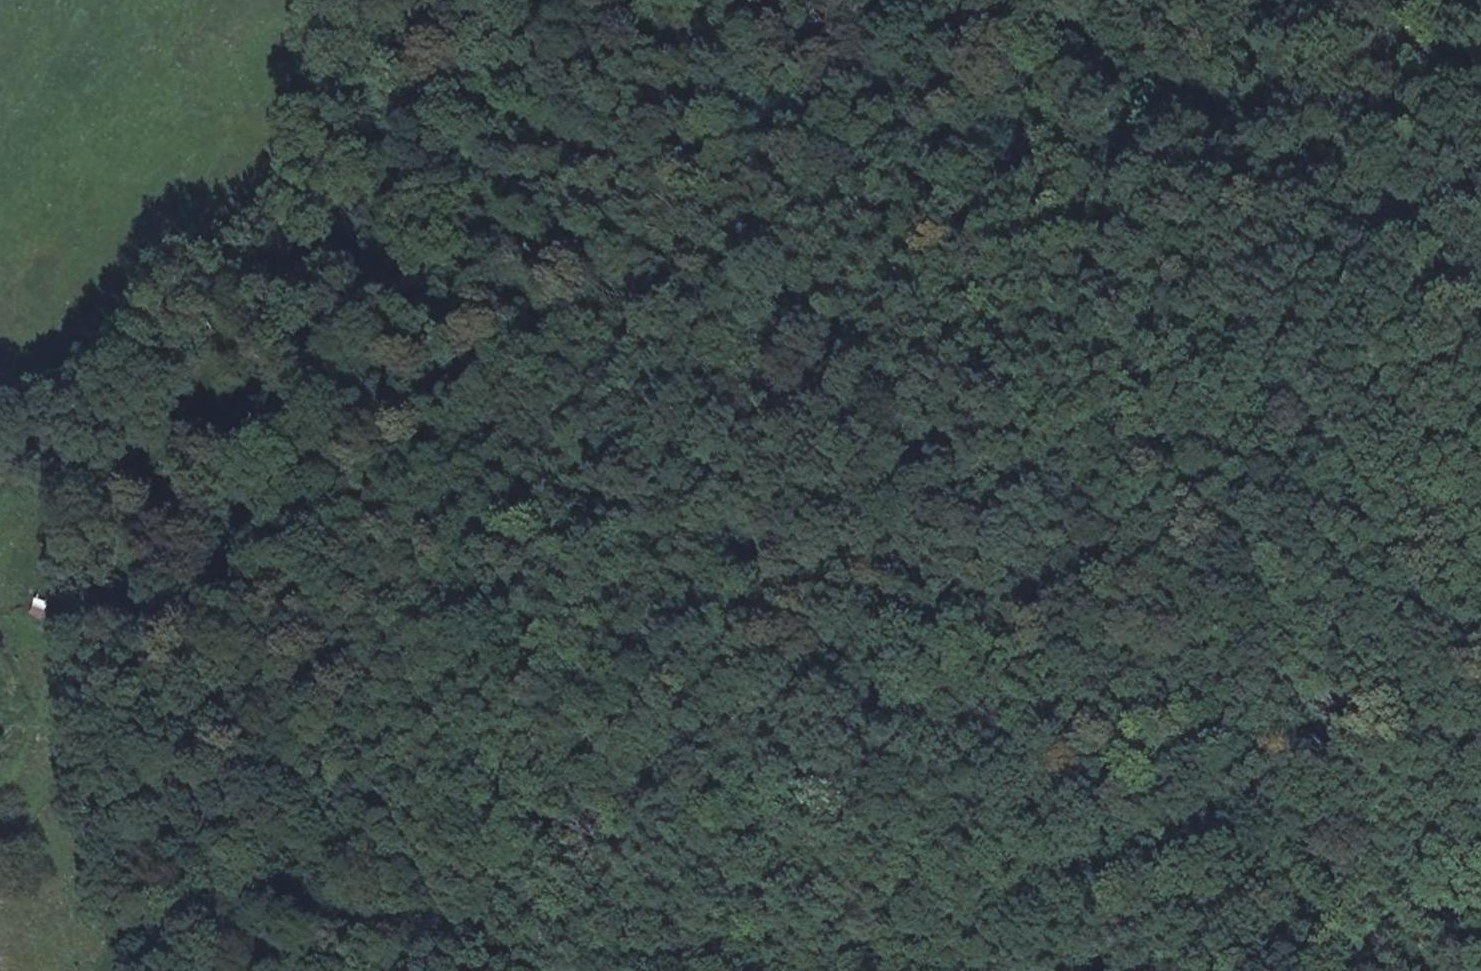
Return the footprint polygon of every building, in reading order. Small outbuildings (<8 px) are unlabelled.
[(46,628),(62,603),(49,595),(34,621),(46,628)]
